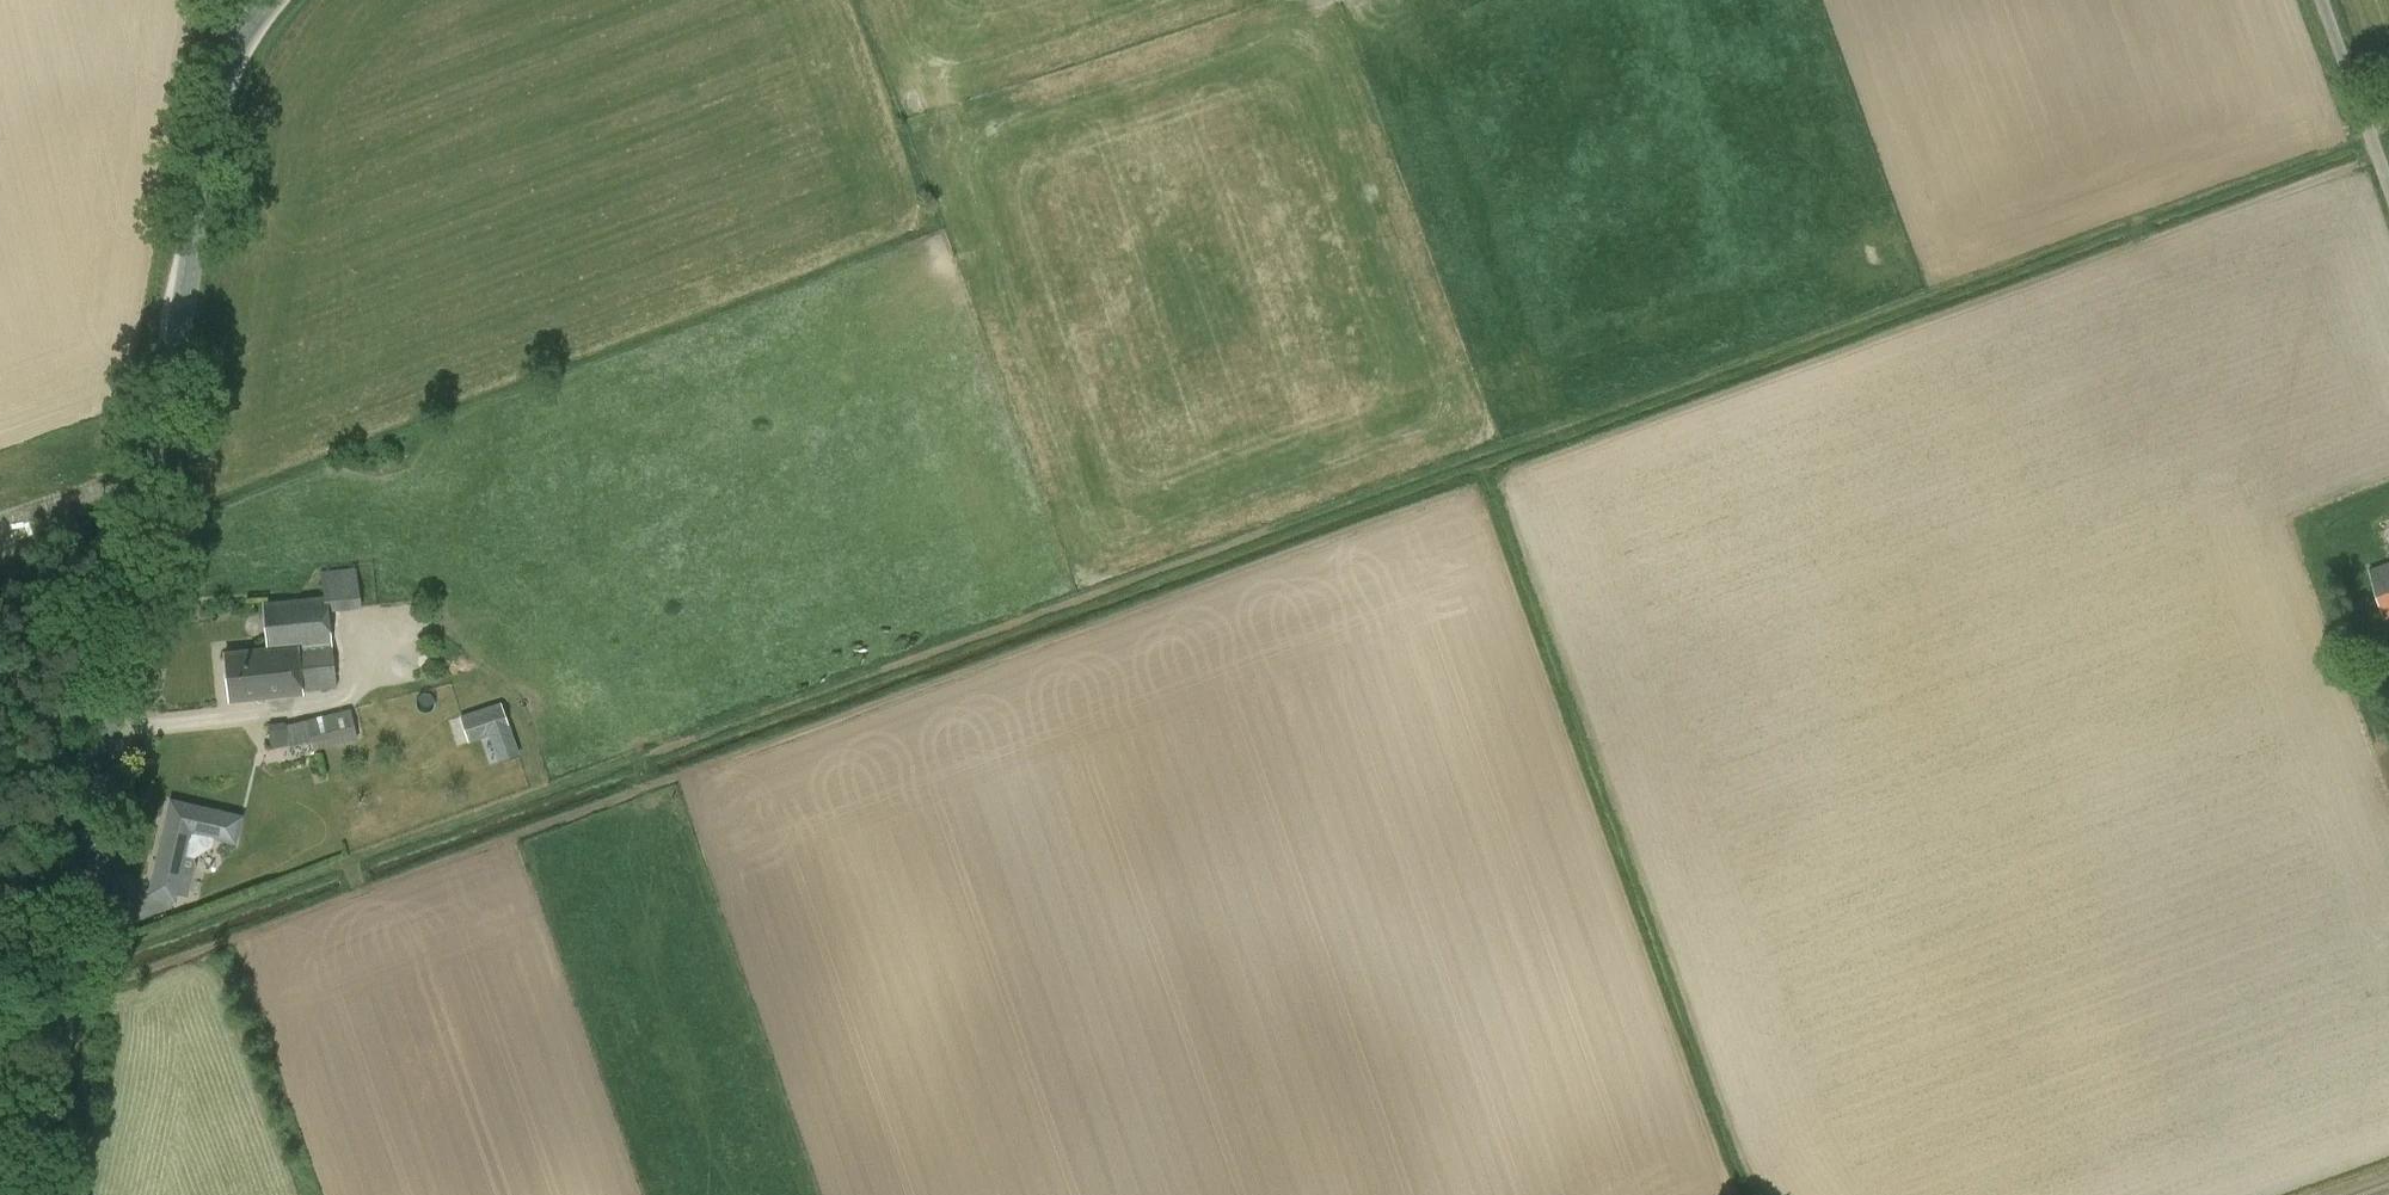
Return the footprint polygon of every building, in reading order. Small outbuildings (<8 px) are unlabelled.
[(2388,620),(2388,563),(2369,570),(2385,622),(2388,620)] [(263,602),(267,650),(225,654),(229,702),(302,695),(302,694),(337,689),(328,611),(361,609),(357,569),(322,572),(324,596),(263,602)] [(468,742),(510,729),(502,703),(460,716),(468,742)] [(289,746),(312,740),(314,749),(359,738),(351,708),(286,724),(285,721),(269,723),(272,748),(289,746)] [(172,801),(161,845),(150,894),(175,900),(186,855),(195,857),(211,846),(213,837),(235,842),(241,817),(172,801)]
